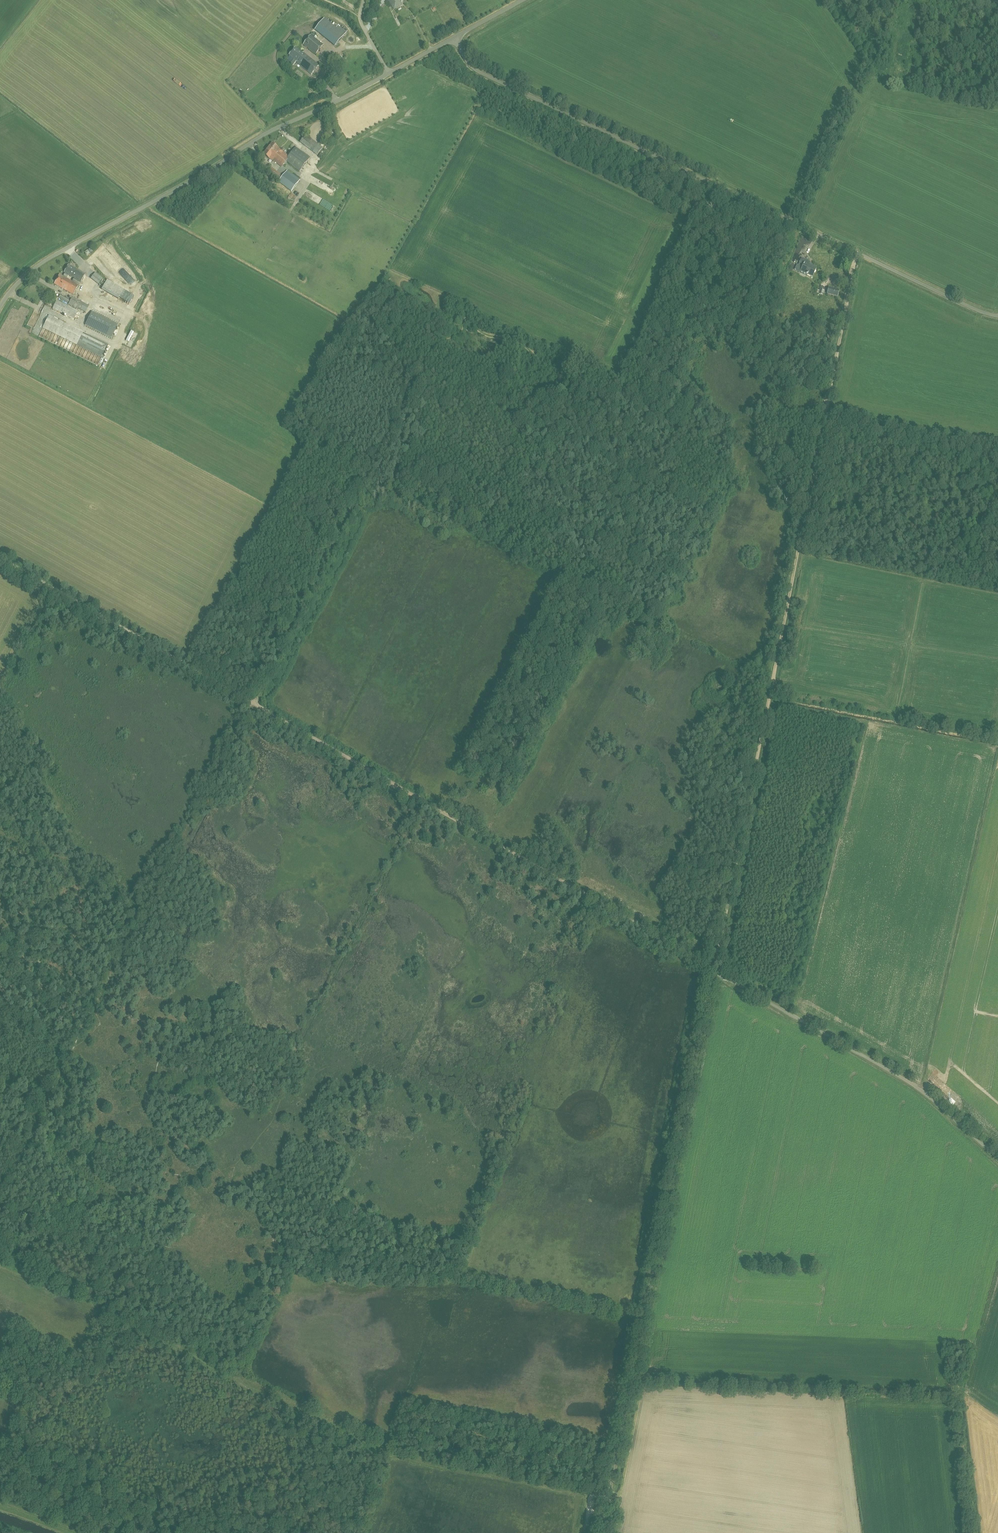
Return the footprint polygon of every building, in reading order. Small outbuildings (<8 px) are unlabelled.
[(402,5),(399,0),(390,0),(389,1),(394,10),(402,5)] [(336,29),(327,39),(335,46),(344,35),(336,29)] [(316,55),(324,45),(311,35),(303,45),(316,55)] [(303,53),(295,47),(289,55),(296,61),(296,62),(311,75),(319,65),(303,52),(303,53)] [(332,82),(337,69),(332,67),(327,80),(332,82)] [(306,134),(300,142),(317,155),(323,148),(306,134)] [(282,167),(286,161),(300,171),(310,158),(296,147),(289,156),(281,150),(280,150),(278,148),(279,148),(278,148),(272,143),(264,154),(269,159),(270,158),(282,167)] [(283,176),(272,167),(267,174),(270,177),(271,176),(278,182),(292,192),(300,180),(287,170),(283,176)] [(817,268),(809,264),(810,262),(802,258),(798,265),(797,264),(795,270),(800,272),(801,271),(812,276),(817,268)] [(73,295),(85,274),(69,264),(64,272),(65,273),(63,276),(60,274),(54,284),(73,295)] [(837,297),(839,289),(829,287),(827,294),(837,297)] [(69,303),(85,312),(89,306),(72,297),(71,299),(66,296),(66,297),(61,294),(59,297),(69,303)] [(80,322),(85,313),(78,310),(78,311),(65,305),(66,303),(64,302),(63,304),(56,301),(52,308),(80,322)] [(97,312),(105,317),(109,310),(101,305),(97,312)] [(118,324),(92,311),(85,325),(112,338),(118,324)] [(68,325),(49,315),(43,328),(77,345),(84,329),(73,323),(73,324),(70,322),(68,325)]
